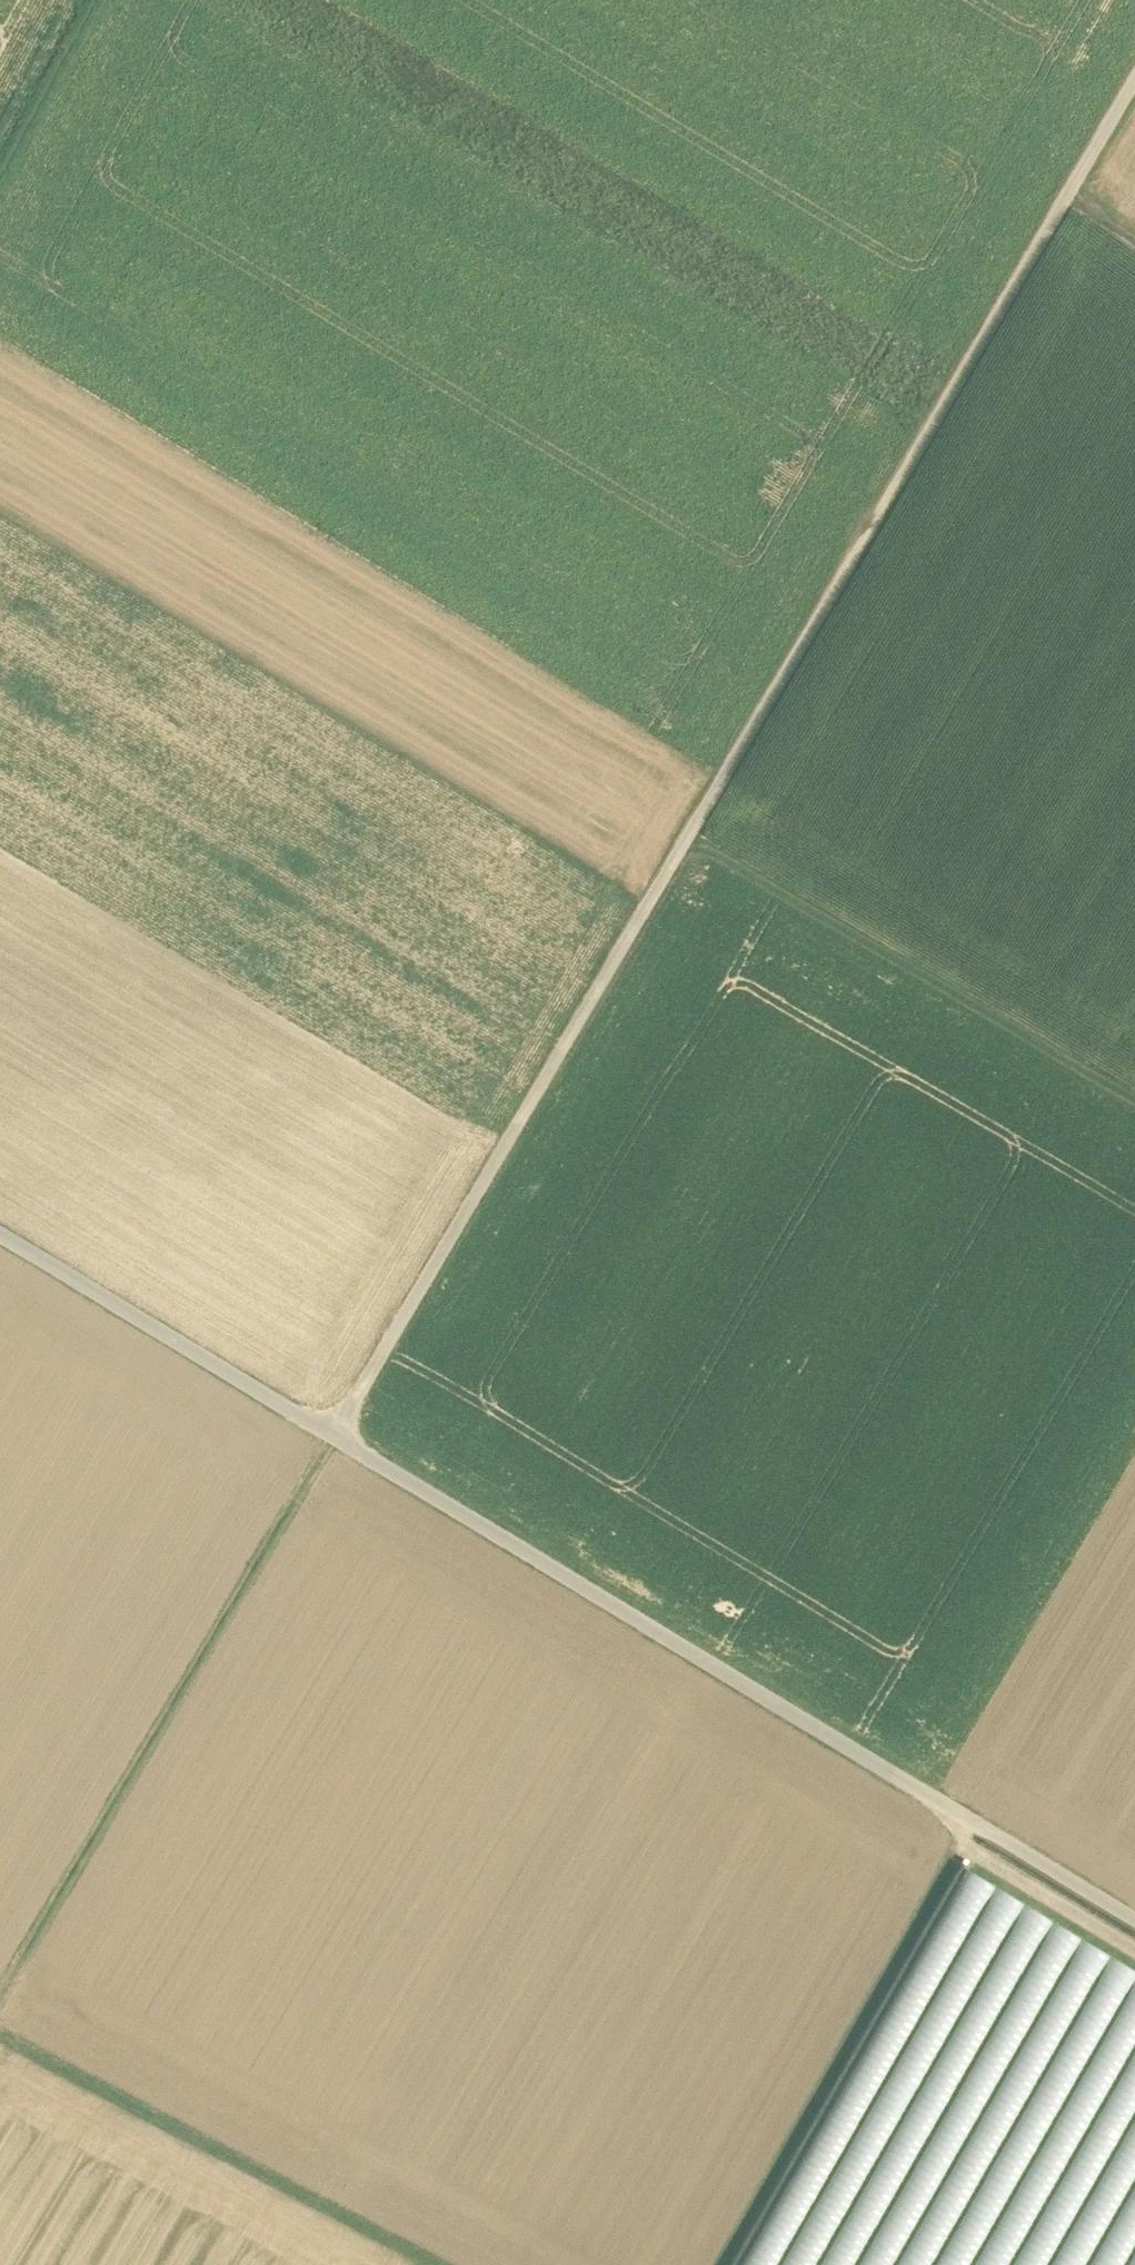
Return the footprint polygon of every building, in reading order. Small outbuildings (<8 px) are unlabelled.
[(970,1871),(949,1905),(975,1920),(985,1905),(1092,1970),(1106,1963),(1119,1991),(1120,1989),(1134,1998),(1134,1971),(970,1871)]
